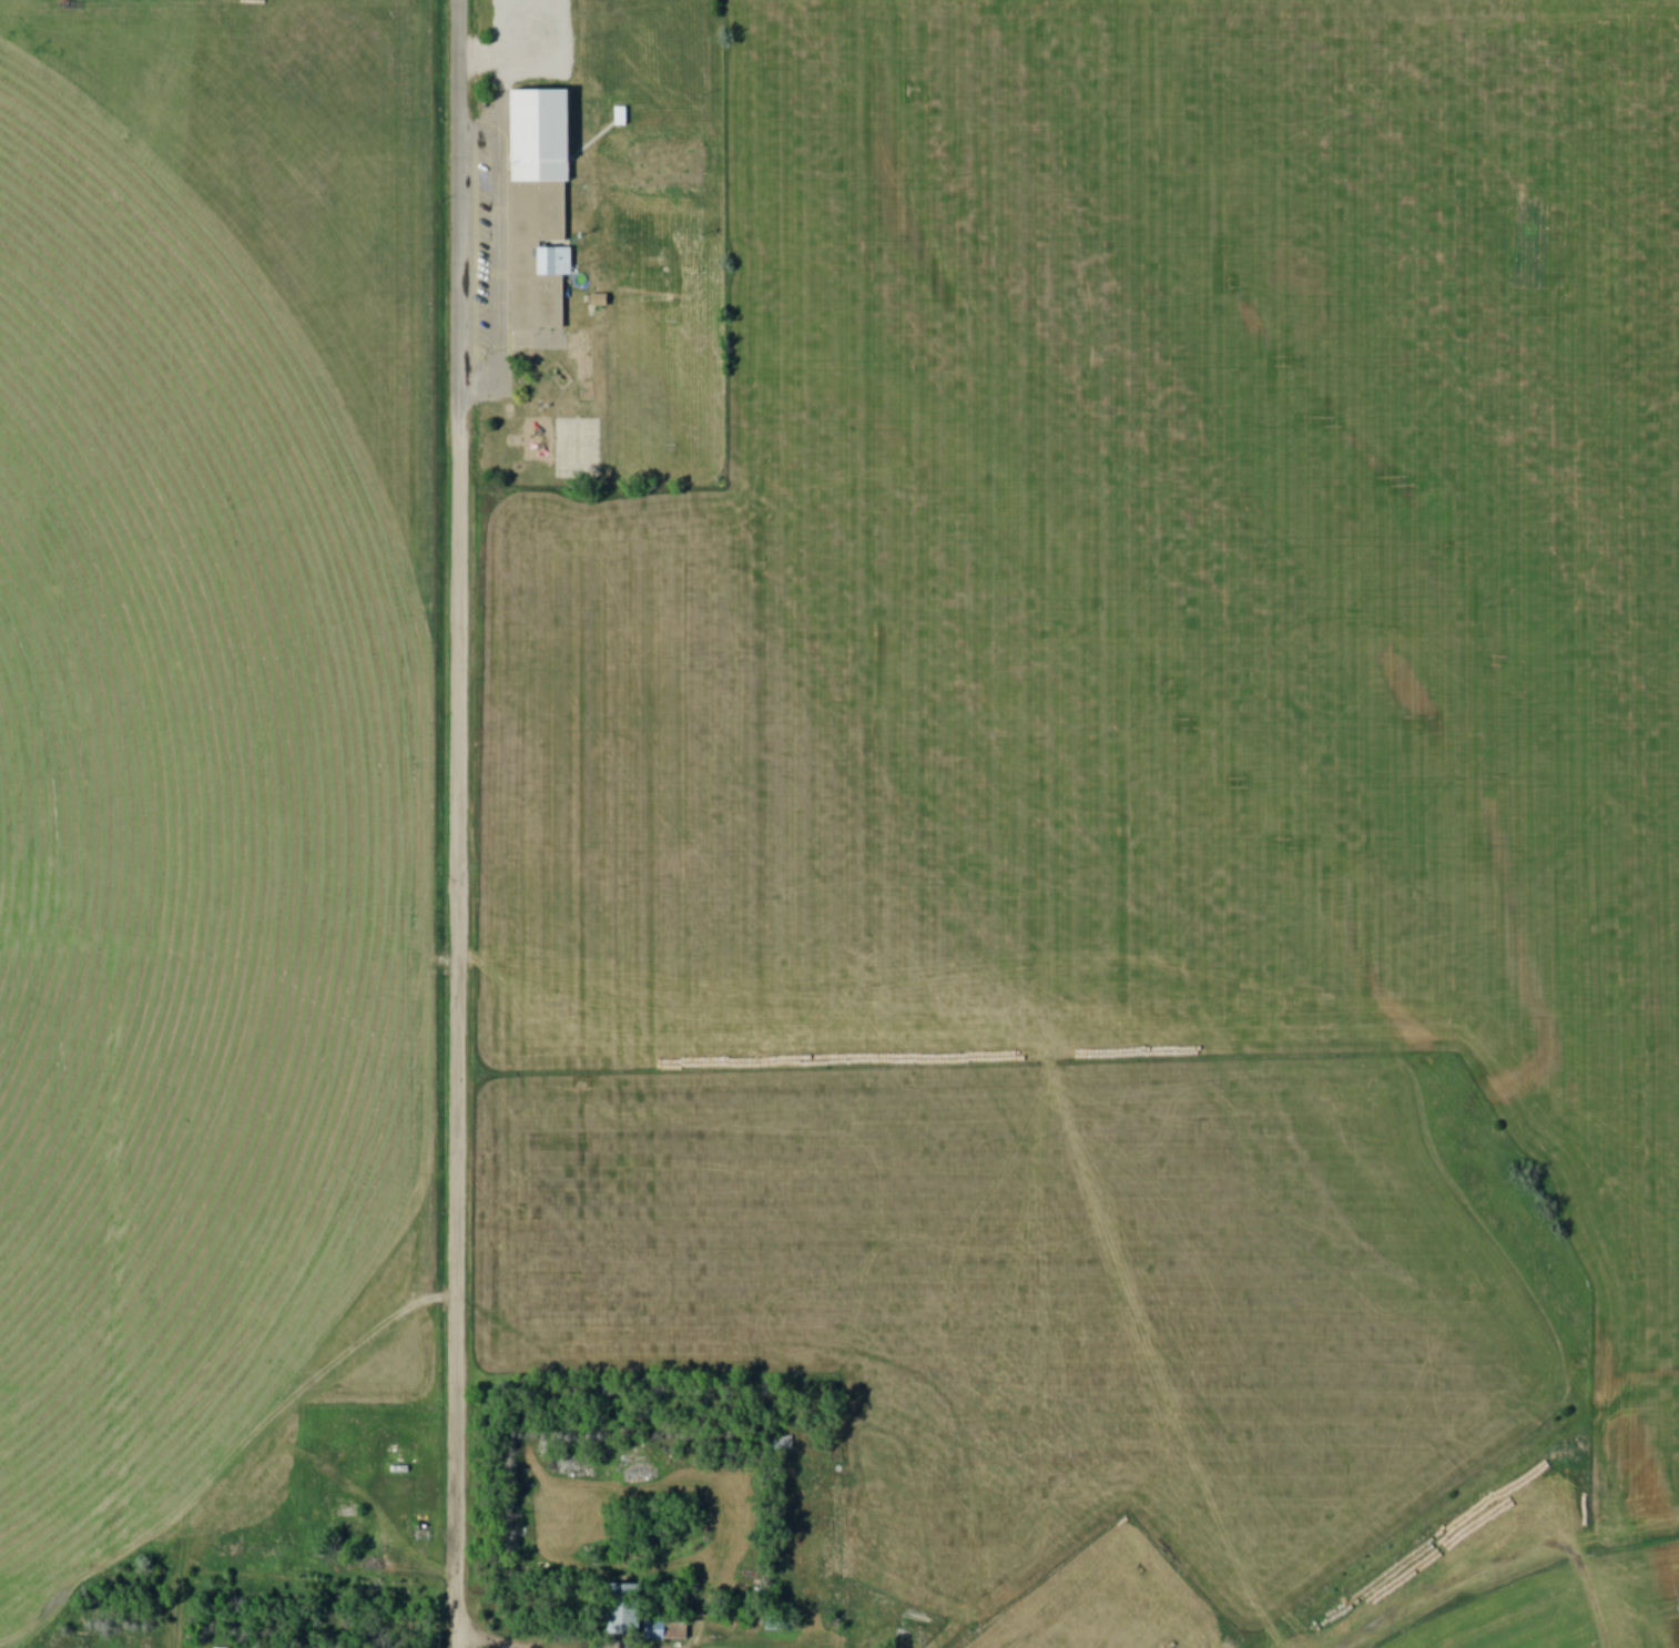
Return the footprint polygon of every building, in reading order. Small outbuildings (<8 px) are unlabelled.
[(516,180),(516,90),(571,90),(571,181),(516,180)] [(644,1585),(610,1585),(610,1635),(644,1635),(644,1585)]
